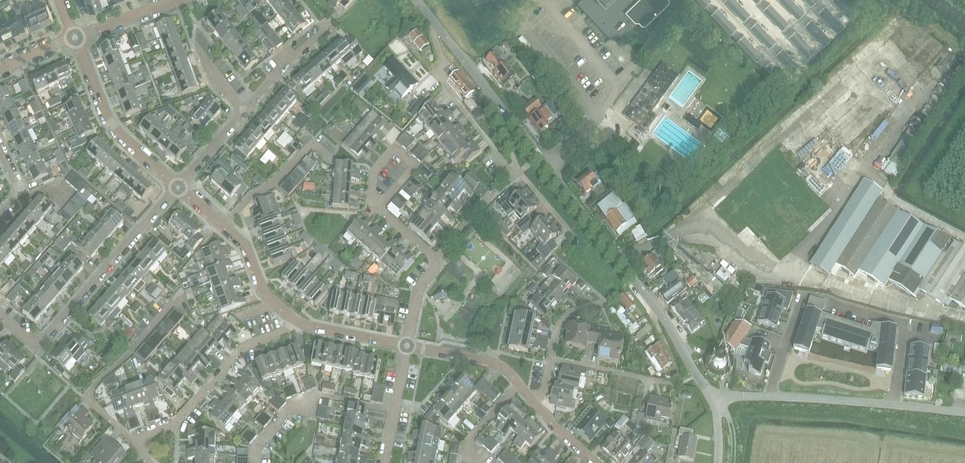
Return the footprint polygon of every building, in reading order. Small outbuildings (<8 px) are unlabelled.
[(3,7),(4,7),(6,12),(13,9),(11,3),(12,3),(10,0),(6,0),(1,2),(3,7)] [(104,6),(109,4),(108,0),(102,0),(101,0),(86,0),(91,11),(104,6)] [(246,8),(251,5),(251,4),(253,3),(251,0),(240,0),(246,8)] [(277,15),(290,6),(285,0),(278,0),(270,6),(277,15)] [(354,1),(353,0),(331,0),(337,6),(340,4),(345,9),(354,1)] [(578,2),(604,29),(609,34),(620,34),(627,28),(630,28),(636,23),(636,20),(639,20),(642,23),(646,23),(661,9),(669,1),(669,0),(580,0),(578,2)] [(37,9),(43,23),(54,18),(48,4),(37,9)] [(235,9),(239,14),(244,10),(240,5),(235,9)] [(251,5),(246,8),(254,18),(258,14),(251,5)] [(277,15),(285,25),(297,16),(290,6),(277,15)] [(25,14),(32,28),(43,23),(37,9),(25,14)] [(243,19),(248,15),(244,10),(239,14),(243,19)] [(207,23),(215,32),(227,23),(220,13),(207,23)] [(261,13),(254,19),(262,28),(267,24),(269,23),(261,13)] [(285,25),(285,26),(282,28),(285,32),(288,29),(293,36),(305,26),(297,16),(285,25)] [(12,24),(18,37),(29,32),(23,19),(12,24)] [(157,28),(161,40),(176,34),(172,22),(157,28)] [(215,32),(222,42),(235,33),(227,23),(215,32)] [(1,29),(7,43),(18,37),(12,24),(1,29)] [(251,29),(254,33),(259,30),(255,25),(251,29)] [(258,39),(263,35),(259,30),(254,33),(258,39)] [(422,51),(429,45),(418,30),(410,36),(422,51)] [(273,43),(277,47),(284,42),(277,32),(274,34),(269,38),(273,43)] [(403,32),(398,35),(401,40),(406,36),(403,32)] [(143,33),(137,35),(142,47),(147,45),(143,33)] [(222,42),(230,52),(242,42),(235,33),(222,42)] [(161,40),(166,51),(181,45),(176,34),(161,40)] [(621,35),(616,39),(618,42),(623,48),(627,45),(628,44),(625,40),(622,36),(621,35)] [(129,38),(133,49),(138,47),(134,36),(129,38)] [(523,38),(519,41),(527,50),(530,47),(523,38)] [(270,53),(275,49),(267,39),(262,43),(270,53)] [(331,50),(342,61),(346,66),(355,58),(356,59),(363,53),(353,40),(346,46),(341,41),(331,50)] [(230,52),(238,62),(250,52),(242,42),(230,52)] [(100,49),(104,61),(119,55),(123,54),(121,49),(118,51),(115,44),(100,49)] [(166,51),(170,62),(185,57),(181,45),(166,51)] [(322,58),(332,70),(335,73),(339,70),(336,66),(342,61),(331,50),(322,58)] [(258,63),(250,52),(238,62),(246,72),(258,63)] [(502,84),(515,75),(501,57),(497,60),(493,54),(486,60),(496,72),(494,73),(502,84)] [(104,61),(109,72),(123,66),(119,55),(104,61)] [(170,62),(174,74),(189,68),(185,57),(170,62)] [(312,66),(323,78),(332,70),(322,58),(312,66)] [(394,59),(384,68),(395,79),(386,88),(391,93),(395,89),(403,98),(418,84),(394,59)] [(53,69),(59,83),(66,80),(68,84),(72,83),(70,78),(63,64),(53,69)] [(109,72),(113,83),(128,78),(123,66),(109,72)] [(303,74),(313,86),(323,78),(312,66),(303,74)] [(174,74),(179,85),(194,79),(189,68),(174,74)] [(42,75),(48,89),(59,83),(53,69),(42,75)] [(466,98),(473,93),(475,91),(459,70),(450,78),(466,98)] [(344,73),(339,78),(343,82),(348,78),(344,73)] [(252,77),(254,80),(256,83),(261,79),(257,74),(252,77)] [(303,94),(313,86),(303,74),(293,82),(297,86),(303,94)] [(38,94),(48,89),(42,75),(31,80),(38,94)] [(624,114),(623,116),(639,128),(636,131),(643,136),(658,116),(652,112),(664,97),(662,95),(668,87),(654,77),(648,85),(647,84),(624,114)] [(113,83),(117,95),(132,89),(128,78),(113,83)] [(335,83),(339,87),(343,82),(339,78),(335,83)] [(198,91),(194,79),(179,85),(183,97),(198,91)] [(18,84),(23,95),(31,92),(25,80),(18,84)] [(357,84),(353,89),(359,94),(363,89),(357,84)] [(64,93),(68,100),(78,95),(74,88),(64,93)] [(117,95),(122,107),(137,101),(132,89),(117,95)] [(11,101),(6,90),(0,93),(0,106),(11,101)] [(290,90),(287,93),(297,102),(300,99),(290,90)] [(322,96),(326,100),(331,96),(326,91),(322,96)] [(23,95),(26,101),(33,97),(31,92),(23,95)] [(277,101),(289,112),(297,102),(287,93),(285,92),(277,101)] [(316,110),(326,100),(322,96),(316,102),(311,97),(307,102),(316,110)] [(54,100),(56,106),(62,103),(60,97),(54,100)] [(408,113),(414,118),(427,103),(421,98),(408,113)] [(46,104),(48,110),(51,108),(56,106),(54,100),(48,103),(46,104)] [(527,117),(541,107),(535,100),(522,110),(527,117)] [(3,118),(17,112),(17,111),(22,109),(20,104),(14,107),(11,101),(0,106),(0,111),(3,118)] [(64,108),(67,114),(62,117),(64,121),(69,118),(69,119),(83,112),(78,101),(64,108)] [(141,112),(137,101),(122,107),(126,118),(141,112)] [(269,111),(280,121),(289,112),(277,101),(269,111)] [(36,115),(41,113),(36,102),(30,105),(35,116),(36,115)] [(201,111),(213,122),(221,112),(209,102),(201,111)] [(419,117),(422,119),(421,119),(426,125),(424,127),(426,130),(450,112),(446,107),(440,112),(434,104),(433,103),(432,102),(419,117)] [(306,104),(302,109),(309,115),(313,110),(306,104)] [(154,112),(154,113),(155,115),(159,114),(160,115),(165,112),(169,115),(173,111),(168,107),(154,112)] [(545,123),(551,118),(544,108),(529,120),(539,133),(548,126),(545,123)] [(479,110),(473,114),(477,120),(484,114),(481,109),(479,110)] [(204,131),(213,122),(201,111),(192,121),(204,131)] [(260,120),(272,130),(277,134),(281,130),(276,126),(280,121),(269,111),(260,120)] [(372,111),(364,120),(379,132),(383,127),(389,132),(392,129),(394,127),(391,124),(389,126),(372,111)] [(3,118),(9,129),(22,122),(17,112),(3,118)] [(69,119),(74,130),(89,123),(83,112),(69,119)] [(450,112),(426,130),(428,132),(430,131),(434,137),(450,125),(447,121),(453,116),(450,112)] [(298,120),(306,126),(307,126),(312,121),(308,117),(306,119),(302,115),(298,120)] [(564,117),(554,125),(558,130),(568,123),(564,117)] [(140,130),(149,138),(160,126),(150,118),(140,130)] [(252,129),(264,140),(272,130),(260,120),(252,129)] [(294,124),(298,128),(302,131),(306,126),(298,120),(294,124)] [(364,120),(357,128),(372,141),(372,140),(376,136),(382,140),(385,137),(379,132),(364,120)] [(9,129),(14,140),(27,133),(33,130),(30,126),(25,128),(22,122),(9,129)] [(41,126),(44,131),(46,137),(52,134),(47,123),(41,126)] [(77,136),(69,140),(75,154),(81,151),(79,148),(88,144),(85,138),(94,134),(89,123),(74,130),(77,136)] [(450,125),(434,137),(439,142),(437,144),(439,147),(463,128),(460,124),(453,129),(450,125)] [(160,126),(149,138),(158,146),(169,134),(160,126)] [(188,138),(191,135),(195,130),(191,127),(187,131),(185,134),(188,138)] [(357,128),(350,136),(365,149),(365,148),(369,144),(375,149),(378,145),(372,140),(372,141),(357,128)] [(463,128),(439,147),(441,149),(443,148),(447,154),(463,142),(460,138),(466,133),(463,128)] [(244,139),(256,149),(264,140),(252,129),(244,139)] [(405,132),(397,142),(402,146),(410,136),(405,132)] [(14,140),(19,151),(33,144),(27,133),(14,140)] [(49,143),(54,140),(55,140),(52,134),(46,137),(49,143)] [(169,134),(158,146),(167,154),(178,142),(181,138),(176,134),(173,138),(169,134)] [(282,138),(286,142),(289,145),(293,140),(290,137),(286,134),(282,138)] [(350,136),(343,145),(358,157),(362,152),(368,157),(371,153),(365,148),(365,149),(350,136)] [(410,136),(402,146),(406,150),(415,140),(410,136)] [(282,147),(286,142),(282,138),(277,143),(282,147)] [(247,158),(256,149),(244,139),(236,148),(238,150),(247,158)] [(634,140),(624,154),(630,159),(641,145),(634,140)] [(87,153),(96,161),(107,149),(97,141),(87,153)] [(178,142),(167,154),(177,162),(187,150),(178,142)] [(463,142),(447,154),(452,160),(450,161),(452,164),(454,162),(454,163),(462,157),(466,161),(480,151),(473,142),(467,147),(463,142)] [(19,151),(24,161),(38,155),(33,144),(19,151)] [(420,145),(412,154),(416,158),(425,149),(420,145)] [(107,149),(96,161),(106,169),(116,157),(107,149)] [(425,149),(416,158),(421,163),(429,153),(425,149)] [(238,150),(235,155),(244,163),(247,158),(238,150)] [(269,152),(265,157),(269,161),(274,156),(269,152)] [(24,161),(29,172),(43,165),(38,155),(24,161)] [(231,160),(237,165),(233,169),(236,172),(240,168),(245,163),(244,163),(235,155),(231,160)] [(62,156),(57,159),(60,164),(61,167),(66,164),(62,156)] [(116,157),(106,169),(115,177),(125,165),(116,157)] [(265,166),(269,161),(265,157),(261,162),(265,166)] [(307,157),(303,162),(312,169),(316,165),(307,157)] [(881,170),(889,176),(894,180),(904,166),(891,157),(881,170)] [(303,162),(299,166),(308,174),(312,169),(303,162)] [(245,163),(240,168),(246,172),(250,168),(245,163)] [(333,171),(332,174),(360,177),(360,172),(352,171),(353,165),(336,163),(335,171),(333,171)] [(216,164),(209,172),(215,177),(211,181),(221,190),(232,178),(236,173),(231,169),(227,174),(222,169),(216,164)] [(35,183),(36,182),(41,180),(43,185),(54,180),(50,170),(46,172),(43,165),(29,172),(35,183)] [(125,165),(115,177),(124,185),(135,173),(125,165)] [(299,166),(296,171),(304,178),(308,174),(299,166)] [(432,174),(430,173),(423,167),(419,171),(428,179),(432,174)] [(433,169),(430,173),(432,174),(435,177),(438,173),(433,168),(433,169)] [(296,171),(292,175),(300,183),(302,181),(304,178),(296,171)] [(596,183),(599,180),(594,173),(591,176),(587,171),(575,180),(586,194),(598,185),(596,183)] [(74,172),(66,181),(71,185),(79,176),(74,172)] [(135,173),(124,185),(133,193),(144,181),(135,173)] [(475,189),(480,182),(468,173),(463,180),(475,189)] [(335,178),(334,185),(351,187),(352,181),(359,181),(360,177),(332,174),(332,178),(335,178)] [(292,175),(288,180),(297,187),(300,183),(292,175)] [(445,184),(460,197),(464,192),(470,197),(473,193),(452,176),(450,175),(448,177),(449,179),(445,184)] [(79,176),(71,185),(75,189),(83,180),(79,176)] [(232,178),(221,190),(231,198),(235,194),(239,198),(248,188),(243,184),(241,186),(232,178)] [(409,183),(418,191),(422,186),(413,178),(409,183)] [(83,180),(75,189),(79,193),(83,188),(93,196),(97,192),(87,184),(83,180)] [(288,180),(284,184),(293,192),(297,187),(288,180)] [(835,265),(877,200),(882,192),(864,180),(810,265),(828,276),(835,265)] [(144,181),(133,193),(143,201),(153,189),(144,181)] [(304,183),(303,190),(314,191),(315,184),(304,183)] [(414,195),(418,191),(409,183),(405,187),(414,195)] [(284,184),(280,189),(289,196),(293,192),(284,184)] [(436,192),(459,210),(462,206),(456,202),(460,197),(445,184),(440,190),(438,189),(436,192)] [(331,196),(333,197),(333,196),(350,198),(350,199),(358,199),(359,193),(351,193),(351,187),(334,185),(333,193),(331,193),(331,196)] [(79,193),(76,197),(85,205),(88,201),(89,201),(93,196),(83,188),(79,193)] [(510,207),(514,212),(530,198),(523,190),(511,200),(508,195),(498,203),(504,212),(510,207)] [(447,214),(447,213),(451,209),(457,214),(459,210),(436,192),(434,194),(436,195),(431,201),(447,214)] [(399,195),(395,199),(404,207),(408,202),(399,194),(399,195)] [(251,211),(252,215),(277,206),(273,195),(255,202),(258,209),(251,211)] [(350,205),(350,199),(350,198),(333,196),(333,197),(333,204),(330,203),(330,207),(333,207),(333,208),(357,210),(357,206),(350,205)] [(622,207),(614,196),(598,208),(617,234),(618,234),(620,238),(637,224),(634,220),(635,219),(624,205),(622,207)] [(76,197),(72,201),(81,210),(85,206),(85,205),(76,197)] [(32,207),(45,218),(53,209),(40,198),(32,207)] [(516,225),(520,230),(530,221),(526,217),(537,207),(530,198),(514,212),(521,220),(516,225)] [(391,204),(387,208),(388,211),(398,219),(402,215),(399,213),(400,211),(404,207),(395,199),(391,203),(391,204)] [(440,222),(444,217),(450,222),(453,218),(447,213),(447,214),(431,201),(429,200),(427,203),(429,204),(425,210),(440,222)] [(877,200),(835,265),(855,278),(859,272),(859,271),(878,242),(877,242),(897,213),(877,200)] [(72,201),(68,206),(77,214),(81,210),(72,201)] [(88,201),(85,205),(92,211),(95,207),(90,203),(88,201)] [(64,210),(64,211),(73,219),(77,214),(68,206),(64,210)] [(108,209),(100,218),(104,221),(116,232),(124,223),(119,219),(123,214),(113,206),(109,211),(108,209)] [(277,206),(252,215),(254,219),(261,217),(263,222),(276,217),(276,218),(281,216),(277,206)] [(24,216),(36,227),(45,218),(32,207),(24,216)] [(128,207),(124,211),(131,218),(135,213),(128,207)] [(418,218),(433,230),(437,225),(443,230),(446,226),(440,222),(425,210),(423,208),(421,211),(422,213),(418,218)] [(64,211),(60,215),(69,223),(73,219),(64,211)] [(859,272),(884,288),(888,281),(916,299),(921,291),(944,306),(948,299),(964,310),(964,248),(897,213),(877,242),(878,242),(859,271),(859,272)] [(177,240),(181,235),(192,223),(182,214),(171,226),(178,232),(173,237),(177,240)] [(16,226),(28,237),(36,227),(24,216),(16,226)] [(530,221),(520,230),(524,235),(529,230),(537,238),(552,225),(545,216),(533,226),(530,221)] [(259,228),(262,234),(280,228),(276,218),(276,217),(263,222),(255,225),(257,228),(259,228)] [(429,235),(433,230),(418,218),(413,224),(411,222),(409,225),(411,227),(432,244),(435,240),(429,235)] [(354,243),(356,241),(355,241),(366,228),(367,228),(372,222),(368,219),(363,225),(358,221),(347,234),(353,239),(351,240),(354,243)] [(104,221),(96,231),(108,241),(116,232),(104,221)] [(201,231),(192,223),(181,235),(190,243),(188,246),(194,251),(203,240),(197,235),(201,231)] [(537,238),(541,243),(537,250),(546,260),(554,251),(558,249),(551,241),(560,234),(552,225),(537,238)] [(8,235),(20,246),(28,237),(16,226),(8,235)] [(355,241),(356,241),(361,246),(359,247),(362,250),(380,229),(376,226),(371,232),(367,228),(366,228),(355,241)] [(631,231),(637,243),(646,239),(640,226),(631,231)] [(263,238),(265,244),(284,238),(280,228),(262,234),(259,235),(260,239),(263,238)] [(380,229),(362,250),(364,252),(366,250),(372,255),(383,242),(378,238),(383,232),(380,229)] [(96,231),(88,240),(100,250),(108,241),(96,231)] [(300,238),(305,242),(309,237),(305,233),(300,238)] [(0,244),(12,255),(20,246),(8,235),(0,244)] [(59,239),(68,247),(72,242),(63,235),(59,239)] [(82,236),(79,240),(84,244),(80,249),(92,260),(100,250),(88,240),(82,236)] [(169,249),(173,244),(164,236),(160,240),(169,249)] [(309,237),(305,242),(310,246),(314,241),(309,237)] [(267,248),(269,255),(287,248),(284,238),(265,244),(263,245),(264,249),(267,248)] [(64,251),(68,247),(59,239),(55,244),(64,251)] [(383,242),(372,255),(377,260),(375,261),(379,264),(380,262),(393,247),(393,248),(397,243),(392,240),(387,246),(383,242)] [(146,252),(158,263),(166,253),(154,243),(146,252)] [(4,264),(12,255),(0,244),(0,260),(4,264)] [(201,250),(205,261),(230,252),(229,248),(222,250),(220,244),(201,250)] [(314,250),(319,254),(323,249),(319,245),(314,250)] [(393,247),(380,262),(388,269),(401,255),(406,249),(402,246),(397,251),(393,248),(393,247)] [(183,261),(192,251),(187,247),(179,257),(183,261)] [(287,248),(269,255),(267,256),(268,259),(271,258),(273,265),(291,259),(287,248)] [(323,249),(319,254),(323,258),(327,253),(323,249)] [(138,261),(150,272),(158,263),(146,252),(138,261)] [(206,272),(227,264),(225,258),(232,256),(230,252),(205,261),(209,270),(206,272)] [(401,255),(388,269),(397,276),(414,256),(411,253),(406,259),(401,255)] [(656,275),(663,270),(659,266),(661,265),(653,255),(640,266),(649,276),(654,273),(656,275)] [(64,267),(76,277),(84,268),(72,258),(64,267)] [(349,266),(355,271),(358,271),(364,265),(355,258),(349,266)] [(331,264),(335,268),(339,263),(335,259),(331,264)] [(130,271),(142,281),(150,272),(138,261),(130,271)] [(227,264),(206,272),(204,273),(205,276),(208,275),(210,282),(228,276),(226,270),(233,267),(232,262),(227,264)] [(339,263),(335,268),(340,272),(344,267),(339,263)] [(52,273),(56,276),(68,287),(76,277),(64,267),(60,264),(52,273)] [(285,281),(290,286),(291,286),(303,271),(295,264),(280,281),(283,283),(285,281)] [(546,271),(566,289),(571,284),(573,286),(576,282),(560,268),(555,273),(549,268),(546,271)] [(122,280),(134,290),(142,281),(130,271),(122,280)] [(291,286),(290,286),(288,288),(291,290),(293,288),(298,293),(299,293),(311,279),(303,271),(291,286)] [(544,285),(561,300),(564,297),(562,295),(566,289),(546,271),(543,275),(549,280),(544,285)] [(662,280),(669,288),(661,295),(668,304),(687,288),(680,279),(679,279),(673,271),(662,280)] [(43,282),(60,296),(68,287),(56,276),(51,282),(46,278),(43,282)] [(210,290),(212,293),(239,283),(238,278),(230,281),(228,276),(210,282),(213,289),(210,290)] [(692,278),(685,283),(690,289),(697,283),(692,278)] [(299,293),(298,293),(297,295),(299,297),(301,295),(306,300),(307,300),(320,286),(311,279),(299,293)] [(114,289),(126,299),(134,290),(122,280),(114,289)] [(171,281),(167,286),(174,293),(178,287),(171,281)] [(580,283),(577,286),(582,290),(586,285),(581,281),(580,283)] [(44,290),(40,295),(52,305),(60,296),(43,282),(39,287),(44,290)] [(239,283),(212,293),(213,296),(215,295),(218,303),(236,296),(234,290),(241,287),(239,283)] [(0,293),(4,297),(13,287),(8,284),(0,293)] [(151,288),(157,294),(161,290),(154,284),(151,288)] [(531,288),(551,306),(556,301),(558,303),(561,300),(544,285),(540,290),(534,285),(531,288)] [(307,300),(306,300),(305,302),(307,304),(309,303),(315,308),(328,293),(320,286),(307,300)] [(147,292),(152,296),(154,298),(157,294),(151,288),(147,292)] [(547,312),(551,306),(531,288),(527,292),(534,297),(529,302),(546,317),(549,314),(547,312)] [(12,293),(7,299),(12,303),(18,296),(18,295),(20,293),(15,289),(12,293)] [(106,298),(118,309),(126,299),(114,289),(106,298)] [(440,290),(436,295),(437,299),(439,301),(441,299),(445,298),(448,300),(449,298),(449,294),(445,290),(440,290)] [(765,298),(762,309),(781,315),(783,309),(788,311),(793,294),(765,290),(762,297),(765,298)] [(629,311),(636,305),(625,292),(619,298),(629,311)] [(333,314),(340,316),(344,296),(333,294),(329,316),(332,317),(333,314)] [(32,304),(44,314),(52,305),(40,295),(32,304)] [(238,301),(236,296),(218,303),(220,309),(218,310),(219,313),(222,312),(222,313),(247,304),(245,299),(238,301)] [(344,296),(340,316),(340,318),(343,319),(344,316),(351,318),(355,298),(344,296)] [(810,297),(793,349),(809,354),(815,336),(867,353),(869,349),(878,352),(876,370),(892,372),(897,329),(873,324),(871,330),(822,314),(826,302),(810,297)] [(98,307),(110,318),(118,309),(106,298),(98,307)] [(355,298),(351,318),(351,320),(354,321),(354,318),(361,320),(365,300),(355,298)] [(373,317),(374,317),(380,318),(379,325),(383,326),(384,319),(388,300),(377,298),(376,302),(376,303),(373,317)] [(365,300),(361,320),(361,322),(364,323),(365,321),(373,322),(374,317),(373,317),(376,303),(376,302),(365,300)] [(388,300),(384,319),(391,320),(389,327),(394,328),(399,302),(388,300)] [(680,301),(671,308),(681,321),(694,311),(685,300),(681,303),(680,301)] [(36,324),(44,314),(32,304),(23,313),(36,324)] [(116,323),(110,318),(98,307),(90,317),(102,327),(106,323),(112,328),(116,323)] [(172,314),(180,322),(184,317),(176,309),(172,314)] [(757,323),(777,329),(781,315),(762,309),(757,323)] [(694,311),(681,321),(691,333),(699,326),(704,323),(694,311)] [(168,318),(177,326),(180,322),(172,314),(168,318)] [(516,315),(513,326),(532,330),(538,331),(539,327),(533,326),(535,319),(516,315)] [(212,325),(226,338),(231,333),(236,338),(239,334),(219,317),(212,325)] [(164,323),(173,330),(177,326),(168,318),(164,323)] [(122,321),(118,325),(123,329),(127,333),(131,329),(126,325),(122,321)] [(550,330),(551,327),(544,321),(541,324),(546,328),(550,330)] [(160,327),(169,335),(173,330),(164,323),(160,327)] [(748,349),(744,362),(746,362),(747,363),(748,364),(748,365),(748,366),(749,366),(749,368),(749,370),(749,371),(749,373),(761,376),(765,363),(768,364),(771,355),(768,354),(771,345),(752,339),(751,341),(744,339),(752,328),(736,323),(722,344),(737,349),(740,346),(748,349)] [(636,324),(628,330),(632,335),(640,328),(636,324)] [(118,325),(115,329),(119,332),(130,342),(134,338),(127,333),(118,325)] [(219,346),(223,341),(229,346),(232,342),(226,338),(212,325),(205,333),(203,331),(219,346)] [(587,342),(593,344),(597,327),(590,325),(589,329),(570,325),(566,345),(585,349),(587,342)] [(933,325),(932,331),(934,333),(943,335),(944,327),(933,325)] [(513,326),(511,337),(535,342),(535,343),(548,345),(549,340),(536,337),(536,338),(531,337),(532,330),(513,326)] [(156,332),(165,339),(169,335),(160,327),(156,332)] [(610,330),(597,327),(593,344),(600,345),(598,357),(618,362),(623,339),(609,336),(610,330)] [(195,340),(210,352),(214,348),(220,353),(224,349),(219,346),(203,331),(201,330),(198,333),(200,334),(195,340)] [(152,336),(161,344),(165,339),(156,332),(152,336)] [(148,340),(157,348),(161,344),(152,336),(148,340)] [(534,349),(546,351),(548,345),(535,343),(535,342),(511,337),(509,348),(528,352),(529,345),(535,346),(534,349)] [(70,339),(61,349),(77,363),(79,360),(85,353),(89,348),(78,338),(74,343),(70,339)] [(144,345),(153,353),(157,348),(148,340),(144,345)] [(187,346),(209,366),(212,362),(206,357),(210,352),(195,340),(191,345),(189,344),(187,346)] [(311,364),(323,367),(326,347),(319,346),(320,343),(316,343),(316,345),(315,345),(311,364)] [(662,370),(674,363),(664,347),(661,343),(647,351),(652,359),(655,358),(662,370)] [(2,361),(0,363),(0,368),(1,370),(16,352),(6,344),(1,350),(0,349),(0,359),(2,361)] [(140,349),(149,357),(153,353),(144,345),(140,349)] [(326,347),(323,367),(322,372),(324,372),(325,369),(326,369),(327,367),(333,368),(337,349),(330,348),(330,345),(327,345),(326,347)] [(181,356),(196,369),(200,364),(206,370),(209,366),(187,346),(184,349),(186,350),(181,356)] [(909,346),(906,374),(927,376),(930,348),(909,346)] [(287,352),(293,370),(304,366),(297,347),(290,350),(289,348),(285,349),(286,352),(287,352)] [(337,349),(333,368),(344,371),(347,351),(340,350),(341,347),(337,347),(337,349)] [(56,362),(52,367),(63,376),(67,371),(65,369),(71,363),(74,366),(77,363),(61,349),(53,359),(56,362)] [(145,361),(149,357),(140,349),(136,354),(145,361)] [(344,371),(353,373),(354,373),(357,357),(358,357),(358,354),(359,353),(350,352),(351,349),(347,349),(347,351),(344,371)] [(277,355),(284,373),(293,370),(287,352),(286,352),(280,354),(279,351),(275,353),(276,355),(277,355)] [(16,352),(1,370),(5,373),(10,368),(15,372),(10,378),(15,382),(25,370),(21,366),(26,361),(16,352)] [(354,373),(353,373),(353,375),(364,378),(368,359),(367,359),(361,357),(361,355),(358,354),(358,357),(357,357),(354,373)] [(267,359),(273,377),(284,373),(277,355),(276,355),(270,358),(269,355),(265,357),(266,359),(267,359)] [(172,363),(195,382),(198,379),(192,373),(196,369),(181,356),(176,361),(175,360),(172,363)] [(368,359),(364,378),(375,380),(379,361),(371,359),(371,357),(368,356),(367,359),(368,359)] [(712,365),(711,366),(711,367),(712,369),(713,371),(714,372),(716,374),(717,375),(719,375),(721,375),(722,375),(724,374),(725,372),(726,371),(727,370),(728,368),(728,367),(727,365),(726,362),(725,361),(724,360),(723,359),(722,358),(720,358),(719,358),(717,359),(716,359),(715,360),(714,361),(713,361),(713,363),(712,364),(712,365)] [(262,381),(273,377),(267,359),(266,359),(260,362),(259,359),(255,360),(256,363),(262,381)] [(167,372),(181,385),(185,381),(191,386),(195,382),(172,363),(170,365),(172,367),(167,372)] [(562,372),(559,386),(574,389),(578,390),(581,377),(584,377),(586,372),(568,368),(567,373),(562,372)] [(241,371),(238,375),(244,381),(240,385),(254,398),(254,397),(259,392),(261,393),(263,391),(241,371)] [(177,390),(181,385),(167,372),(162,378),(160,376),(158,379),(160,380),(159,381),(180,399),(184,395),(177,390)] [(906,374),(904,396),(924,398),(927,376),(906,374)] [(308,379),(312,391),(317,389),(313,377),(308,379)] [(234,379),(231,384),(237,389),(233,393),(232,394),(247,406),(252,400),(254,402),(256,399),(254,397),(254,398),(240,385),(234,379)] [(302,381),(306,393),(312,391),(308,379),(302,381)] [(449,383),(470,401),(478,392),(463,379),(459,384),(453,379),(449,383)] [(475,387),(480,391),(488,383),(483,379),(475,387)] [(141,384),(155,422),(161,420),(157,409),(156,410),(153,402),(159,400),(152,382),(145,385),(144,383),(141,384)] [(452,392),(448,396),(463,409),(470,401),(449,383),(446,386),(452,392)] [(488,383),(480,391),(484,395),(488,391),(492,386),(488,383)] [(132,389),(138,407),(144,405),(147,413),(146,414),(150,424),(155,422),(141,384),(138,385),(138,387),(132,389)] [(374,384),(373,390),(385,393),(386,387),(374,384)] [(288,387),(293,398),(298,396),(294,385),(288,387)] [(571,403),(574,389),(559,386),(556,385),(552,399),(557,400),(556,406),(574,410),(575,403),(571,403)] [(488,391),(497,399),(501,394),(492,386),(488,391)] [(283,389),(287,400),(293,398),(288,387),(283,389)] [(227,388),(223,392),(229,397),(225,402),(240,414),(245,408),(247,410),(249,407),(247,406),(232,394),(233,393),(227,388)] [(126,421),(130,432),(135,430),(121,391),(118,392),(117,389),(107,393),(109,398),(111,398),(117,415),(124,413),(127,421),(126,421)] [(121,391),(135,430),(141,428),(137,417),(135,417),(132,409),(138,407),(132,389),(125,392),(124,390),(121,391)] [(268,393),(274,400),(283,408),(287,403),(278,396),(276,397),(272,390),(268,393)] [(373,390),(372,396),(384,398),(385,393),(373,390)] [(484,395),(493,403),(497,399),(488,391),(484,395)] [(365,395),(363,401),(382,404),(384,398),(372,396),(372,397),(365,395)] [(435,399),(456,417),(463,409),(448,396),(444,401),(438,395),(435,399)] [(432,411),(428,416),(437,423),(441,419),(448,426),(456,417),(435,399),(432,402),(438,408),(434,413),(432,411)] [(672,410),(672,408),(671,408),(672,403),(651,399),(646,420),(660,423),(661,418),(669,420),(671,410),(672,410)] [(270,405),(279,412),(283,408),(274,400),(270,405)] [(216,401),(212,405),(235,424),(237,421),(235,420),(240,414),(225,402),(222,406),(216,401)] [(497,430),(501,433),(519,412),(513,408),(515,406),(512,403),(498,419),(502,424),(497,430)] [(212,405),(209,408),(215,413),(211,418),(225,431),(231,425),(233,426),(235,424),(212,405)] [(486,405),(481,410),(487,415),(491,410),(486,405)] [(589,441),(603,424),(593,416),(596,412),(589,406),(581,416),(586,421),(577,431),(589,441)] [(345,414),(344,418),(373,423),(374,419),(366,417),(368,411),(349,407),(347,415),(345,414)] [(82,442),(94,428),(85,420),(90,415),(84,410),(67,429),(82,442)] [(479,411),(475,415),(482,421),(486,416),(479,411)] [(259,417),(268,424),(272,420),(263,412),(259,417)] [(519,412),(501,433),(505,436),(510,430),(514,434),(528,417),(526,415),(524,417),(519,412)] [(318,413),(317,418),(317,419),(328,421),(330,415),(318,413)] [(556,413),(555,418),(558,421),(565,415),(556,413)] [(643,429),(645,415),(638,414),(636,427),(643,429)] [(414,431),(413,436),(440,441),(442,430),(436,429),(437,423),(428,416),(424,420),(428,423),(427,427),(423,427),(422,433),(414,431)] [(620,432),(630,421),(624,416),(614,427),(620,432)] [(255,421),(264,429),(268,424),(259,417),(255,421)] [(528,417),(514,434),(519,438),(514,444),(517,447),(535,426),(530,422),(531,420),(528,417)] [(346,421),(345,429),(363,433),(365,426),(372,428),(373,423),(344,418),(344,421),(346,421)] [(610,420),(606,425),(611,429),(615,424),(610,420)] [(535,426),(517,447),(521,450),(526,444),(531,448),(545,432),(542,429),(540,431),(535,426)] [(196,438),(196,444),(216,444),(216,437),(218,437),(218,434),(216,434),(216,433),(202,433),(202,427),(188,427),(188,438),(196,438)] [(245,433),(254,441),(258,436),(249,428),(245,433)] [(341,436),(340,439),(369,445),(370,440),(362,438),(363,433),(345,429),(343,436),(341,436)] [(693,432),(687,431),(680,430),(679,437),(683,438),(679,459),(692,461),(697,440),(691,439),(693,432)] [(610,457),(611,458),(624,444),(618,439),(621,435),(618,432),(615,436),(602,450),(606,453),(605,455),(609,458),(610,457)] [(241,437),(250,445),(254,441),(245,433),(241,437)] [(637,446),(641,450),(650,440),(646,435),(637,446)] [(420,442),(419,448),(438,452),(440,441),(413,436),(412,441),(420,442)] [(485,441),(482,445),(486,449),(495,440),(490,436),(485,441)] [(480,437),(476,442),(481,446),(482,445),(485,441),(480,437)] [(95,460),(93,462),(117,462),(125,454),(106,438),(90,456),(95,460)] [(342,443),(341,449),(359,453),(360,448),(361,447),(368,449),(369,445),(340,439),(340,442),(342,443)] [(495,440),(486,449),(491,453),(499,444),(495,440)] [(561,444),(557,440),(549,449),(550,450),(545,456),(540,452),(530,462),(545,462),(561,444)] [(650,440),(641,450),(646,454),(655,444),(650,440)] [(188,450),(188,455),(217,455),(217,452),(216,452),(216,444),(196,444),(196,450),(188,450)] [(545,462),(553,462),(552,462),(557,456),(558,457),(566,448),(561,444),(545,462)] [(611,458),(612,459),(611,460),(614,462),(616,462),(617,462),(623,462),(633,452),(633,451),(636,448),(632,445),(629,449),(624,444),(611,458)] [(410,453),(409,457),(435,462),(438,452),(419,448),(417,454),(410,453)] [(336,460),(352,462),(376,462),(377,462),(367,460),(366,461),(358,459),(359,453),(341,449),(339,457),(337,457),(336,460)] [(499,461),(502,462),(503,462),(511,454),(506,450),(498,459),(499,461)] [(503,462),(511,462),(515,458),(511,454),(503,462)] [(196,462),(215,462),(215,459),(217,459),(217,455),(188,455),(188,460),(196,460),(196,462)] [(449,462),(456,462),(457,456),(451,455),(449,462)] [(578,459),(573,455),(566,462),(574,462),(578,459)] [(657,461),(654,458),(651,461),(643,455),(636,462),(655,462),(657,461)]
